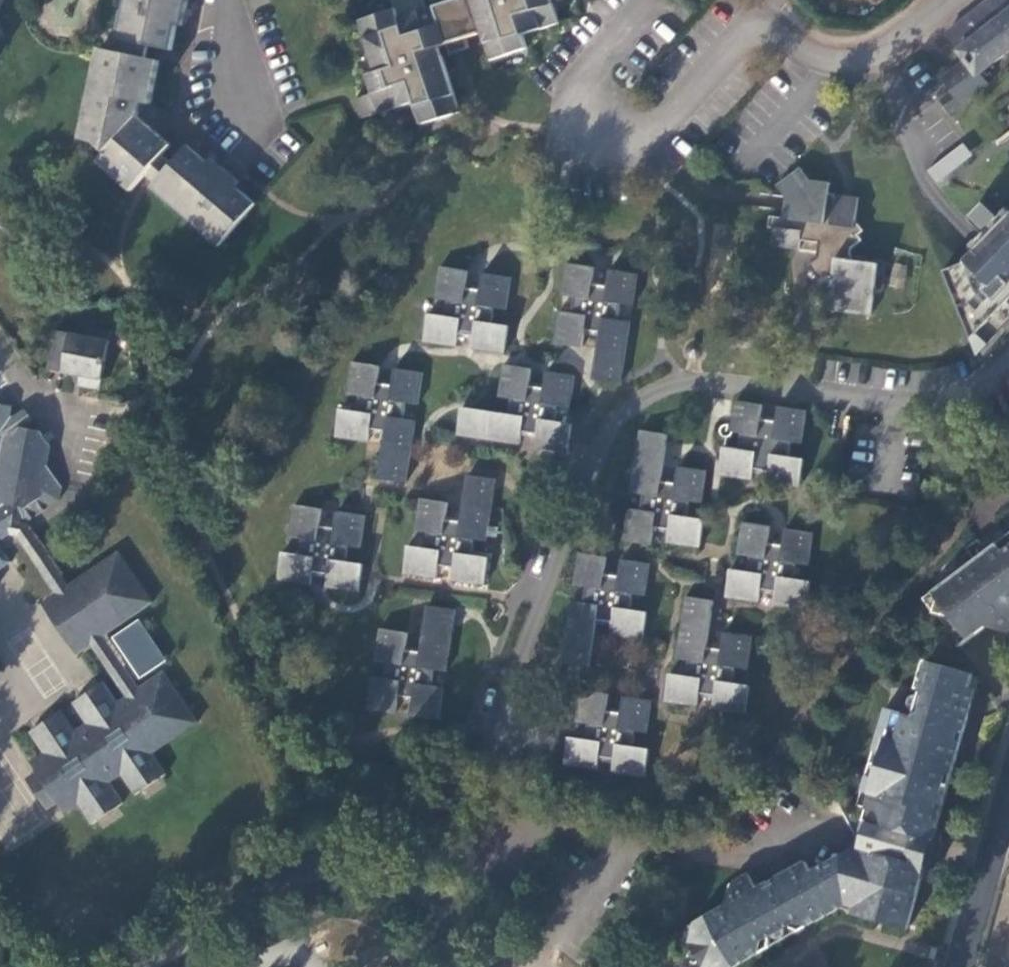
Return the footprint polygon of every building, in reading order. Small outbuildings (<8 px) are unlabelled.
[(169,51),(174,26),(181,27),(187,0),(124,0),(115,40),(169,51)] [(395,11),(360,22),(377,74),(368,77),(374,95),(380,114),(416,103),(423,125),(460,112),(439,47),(447,45),(450,55),(468,49),(465,39),(482,33),(491,61),(528,49),(524,35),(559,23),(551,0),(458,0),(426,11),(423,0),(399,0),(392,2),(395,11)] [(945,31),(959,50),(957,52),(963,62),(940,80),(950,94),(958,105),(986,84),(978,73),(1008,49),(1008,0),(985,0),(945,31)] [(97,164),(130,193),(168,146),(137,119),(141,105),(149,106),(158,61),(99,48),(80,140),(92,142),(104,154),(97,164)] [(958,105),(950,94),(937,103),(945,114),(958,105)] [(362,120),(380,114),(374,95),(356,100),(362,120)] [(936,183),(972,156),(963,144),(927,171),(936,183)] [(152,188),(218,246),(252,204),(234,187),(237,183),(210,160),(206,164),(186,147),(152,188)] [(809,180),(798,169),(775,188),(783,198),(782,219),(768,218),(768,227),(772,228),(770,245),(799,248),(800,241),(818,242),(817,258),(807,265),(822,285),(831,287),(829,308),(869,314),(876,266),(851,262),(852,249),(862,240),(859,236),(863,232),(855,220),(858,199),(828,194),(829,184),(809,180)] [(970,217),(983,230),(996,217),(982,204),(970,217)] [(962,260),(933,283),(968,326),(970,324),(1008,293),(1008,214),(958,256),(962,260)] [(631,306),(635,276),(611,272),(608,287),(592,284),(593,269),(566,265),(562,296),(574,297),(572,314),(560,313),(556,344),(581,347),(584,330),(599,333),(593,379),(620,383),(628,322),(618,321),(619,305),(631,306)] [(504,310),(509,280),(483,276),(480,292),(464,290),(467,273),(440,269),(435,300),(448,301),(444,317),(429,316),(425,342),(456,346),(458,334),(474,336),(472,349),(503,353),(507,328),(490,325),(492,309),(504,310)] [(987,345),(970,324),(968,326),(985,346),(987,345)] [(100,389),(111,329),(88,325),(86,336),(54,330),(47,368),(78,374),(77,385),(100,389)] [(417,406),(422,375),(394,370),(391,386),(376,384),(379,369),(351,364),(346,395),(359,397),(357,412),(340,410),(336,437),(367,442),(369,429),(385,431),(378,478),(405,481),(415,422),(402,420),(405,405),(417,406)] [(568,408),(573,378),(547,374),(544,390),(528,388),(530,371),(504,367),(499,397),(511,399),(509,415),(463,410),(459,437),(520,445),(521,433),(538,435),(535,448),(566,452),(571,425),(554,423),(556,407),(568,408)] [(803,443),(806,413),(778,409),(776,423),(760,421),(762,406),(735,402),(731,433),(741,435),(738,450),(723,448),(720,475),(752,480),(753,471),(770,472),(768,482),(799,486),(802,461),(788,458),(790,442),(803,443)] [(3,439),(21,426),(32,419),(25,407),(10,417),(12,406),(0,403),(0,438),(3,439)] [(10,534),(13,519),(24,524),(59,500),(61,489),(46,467),(50,446),(40,430),(21,426),(3,439),(0,438),(0,541),(10,534)] [(701,504),(705,473),(679,469),(677,485),(660,483),(667,437),(640,432),(631,493),(643,495),(640,511),(629,510),(623,540),(650,545),(653,528),(669,531),(667,542),(697,547),(702,520),(687,518),(689,503),(701,504)] [(485,541),(494,481),(468,477),(461,523),(444,520),(447,505),(420,501),(415,532),(427,533),(424,549),(409,547),(404,574),(435,578),(437,566),(454,568),(452,581),(483,585),(487,559),(470,556),(473,540),(485,541)] [(358,548),(363,518),(337,514),(335,530),(318,527),(320,511),(295,508),(290,538),(301,540),(298,555),(282,553),(278,581),(309,585),(311,572),(327,575),(326,587),(356,592),(360,565),(345,562),(347,546),(358,548)] [(933,573),(927,595),(923,599),(925,603),(923,612),(935,614),(959,648),(985,628),(1008,635),(1008,515),(933,573)] [(13,519),(10,534),(17,536),(54,593),(40,603),(74,654),(88,644),(124,697),(135,690),(100,637),(150,603),(116,553),(66,586),(24,524),(13,519)] [(807,567),(811,535),(786,531),(783,547),(767,545),(769,529),(742,524),(738,556),(749,558),(747,573),(731,571),(727,597),(758,602),(760,591),(776,593),(774,604),(805,609),(809,583),(793,580),(795,565),(807,567)] [(8,564),(0,550),(0,569),(8,564)] [(643,597),(648,566),(622,563),(619,577),(603,576),(606,560),(578,556),(574,586),(585,588),(583,605),(572,605),(563,663),(589,667),(596,620),(612,622),(610,636),(642,640),(645,614),(629,612),(631,595),(643,597)] [(746,669),(751,639),(725,635),(722,650),(706,648),(712,603),(685,599),(677,659),(688,661),(686,677),(670,676),(666,702),(696,707),(698,696),(715,698),(713,709),(744,712),(748,687),(732,685),(734,667),(746,669)] [(444,672),(453,612),(427,608),(420,653),(404,652),(407,635),(379,631),(374,662),(388,664),(384,681),(372,679),(367,710),(394,713),(397,696),(413,699),(411,716),(438,719),(443,689),(430,687),(432,671),(444,672)] [(877,826),(939,843),(942,831),(935,830),(954,766),(958,767),(960,761),(956,759),(978,678),(899,657),(896,667),(893,666),(891,672),(895,674),(854,820),(877,826)] [(194,725),(160,674),(135,690),(124,697),(114,704),(100,683),(70,704),(84,725),(71,733),(57,712),(26,732),(40,753),(27,762),(33,771),(55,804),(61,813),(74,804),(88,825),(118,804),(105,783),(117,775),(131,796),(162,776),(148,755),(194,725)] [(644,733),(649,703),(624,699),(622,715),(605,712),(608,696),(581,692),(575,722),(587,724),(585,741),(569,739),(565,764),(597,769),(598,758),(614,761),(613,771),(643,776),(648,750),(632,748),(634,732),(644,733)] [(55,804),(33,771),(22,778),(44,811),(55,804)] [(869,853),(931,871),(935,872),(943,844),(939,843),(877,826),(874,832),(871,833),(868,834),(866,836),(865,840),(866,842),(868,845),(871,847),(869,853)] [(725,898),(729,905),(694,924),(687,944),(700,966),(738,966),(839,909),(852,913),(852,916),(907,932),(921,882),(927,884),(931,871),(869,853),(852,848),(848,860),(839,859),(835,875),(816,886),(810,875),(803,864),(754,891),(747,877),(730,886),(734,893),(725,898)] [(839,859),(810,875),(816,886),(835,875),(839,859)]
